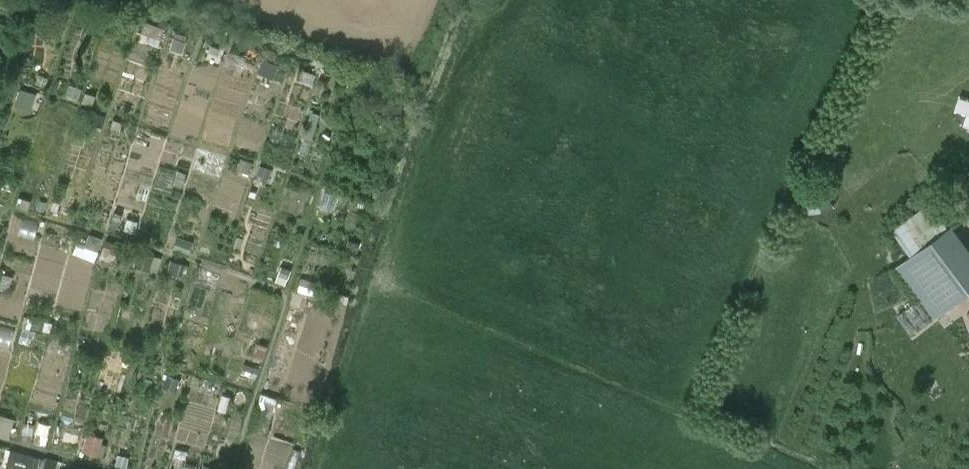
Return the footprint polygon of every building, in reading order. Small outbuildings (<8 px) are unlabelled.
[(139,38),(161,44),(166,23),(145,18),(139,38)] [(172,48),(186,50),(188,32),(174,31),(172,48)] [(259,70),(274,76),(279,63),(265,57),(259,70)] [(22,86),(16,103),(32,109),(38,91),(22,86)] [(174,182),(183,185),(187,170),(163,163),(156,186),(171,190),(174,182)] [(829,174),(800,182),(806,204),(829,197),(836,195),(829,174)] [(892,229),(912,255),(896,266),(934,318),(968,293),(968,247),(952,225),(949,227),(931,201),(892,229)] [(23,218),(20,232),(36,235),(39,220),(23,218)] [(50,223),(46,239),(69,245),(73,229),(50,223)] [(89,232),(87,242),(77,240),(74,253),(97,258),(103,235),(89,232)] [(155,266),(154,250),(139,251),(140,267),(155,266)] [(913,332),(931,318),(917,300),(899,314),(913,332)] [(24,325),(20,339),(44,347),(49,334),(24,325)] [(262,391),(252,429),(269,433),(278,395),(262,391)] [(10,436),(17,416),(0,411),(0,433),(10,436)] [(99,454),(105,435),(88,430),(83,450),(99,454)] [(250,458),(266,458),(267,433),(248,432),(246,468),(249,468),(250,458)] [(23,468),(35,468),(40,455),(12,446),(6,464),(23,468)]
